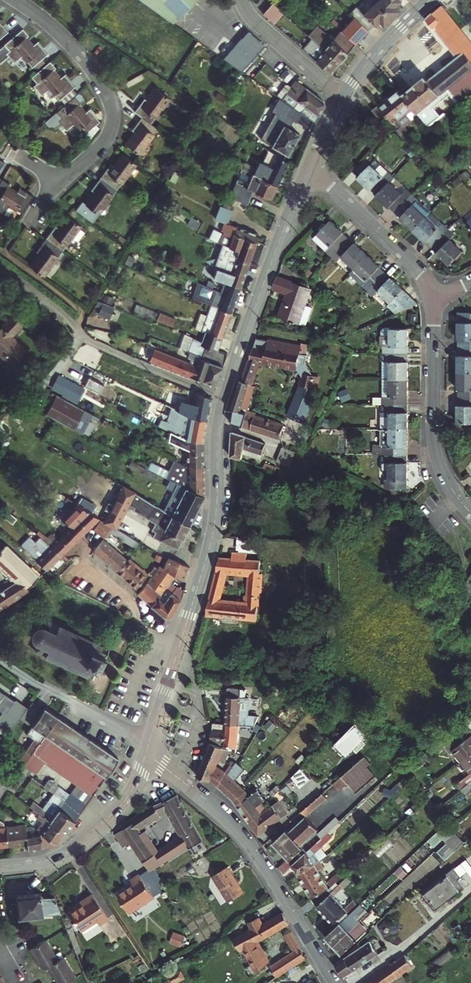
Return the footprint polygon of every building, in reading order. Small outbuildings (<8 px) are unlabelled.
[(173,21),(185,9),(193,0),(151,0),(173,21)] [(185,9),(187,11),(196,2),(195,0),(193,0),(185,9)] [(376,3),(390,18),(397,11),(391,6),(396,1),(396,0),(373,0),(376,3)] [(362,16),(372,25),(377,20),(382,26),(390,18),(376,3),(362,16)] [(285,14),(279,8),(275,4),(264,14),(275,24),(285,14)] [(431,11),(450,37),(459,30),(446,11),(441,4),(436,7),(431,11)] [(372,25),(362,16),(354,7),(348,12),(352,16),(366,31),(372,25)] [(431,11),(423,19),(442,44),(450,37),(431,11)] [(341,32),(356,45),(366,31),(352,16),(340,31),(341,32)] [(11,33),(0,20),(0,42),(11,33)] [(26,28),(7,45),(12,51),(9,54),(16,63),(24,57),(34,69),(50,55),(40,42),(35,46),(29,38),(31,35),(26,28)] [(311,28),(306,34),(309,36),(339,64),(356,45),(341,32),(329,45),(311,28)] [(254,34),(249,29),(221,57),(238,70),(260,47),(250,37),(254,34)] [(459,30),(450,37),(454,41),(470,64),(470,46),(459,30)] [(254,34),(250,37),(260,47),(264,43),(254,34)] [(309,36),(299,46),(329,74),(339,64),(309,36)] [(442,44),(445,48),(454,41),(450,37),(442,44)] [(454,41),(445,48),(454,59),(428,82),(425,79),(403,99),(411,110),(427,128),(433,124),(423,112),(446,92),(454,102),(470,89),(470,64),(454,41)] [(63,79),(56,71),(59,68),(53,62),(34,78),(39,84),(36,87),(44,96),(51,90),(61,102),(78,88),(67,75),(63,79)] [(388,73),(385,77),(393,86),(397,83),(388,73)] [(282,101),(294,110),(308,120),(314,124),(320,113),(325,104),(296,82),(282,101)] [(139,117),(148,124),(168,99),(155,89),(146,101),(142,98),(131,111),(139,117)] [(391,126),(396,122),(411,110),(403,99),(397,92),(388,99),(390,101),(379,110),(383,115),(391,126)] [(82,106),(76,99),(58,114),(46,125),(49,129),(54,129),(60,124),(68,133),(75,126),(86,138),(101,124),(90,112),(86,116),(79,109),(82,106)] [(390,101),(388,99),(377,107),(379,110),(390,101)] [(377,120),(383,115),(379,110),(377,107),(371,112),(377,120)] [(308,120),(294,110),(289,117),(302,127),(308,120)] [(433,124),(427,128),(431,134),(447,121),(443,115),(433,124)] [(148,124),(139,117),(129,129),(132,132),(123,144),(136,155),(155,129),(148,124)] [(272,122),(259,146),(266,151),(281,161),(284,155),(286,156),(296,134),(283,127),(272,122)] [(391,126),(401,137),(405,133),(396,122),(391,126)] [(239,168),(243,170),(275,187),(285,164),(281,161),(266,151),(260,164),(256,162),(254,166),(258,168),(256,170),(242,163),(239,168)] [(110,165),(99,178),(116,191),(135,165),(123,155),(113,168),(110,165)] [(387,184),(393,178),(374,160),(356,178),(375,196),(387,184)] [(75,211),(92,224),(116,191),(99,178),(89,191),(93,194),(85,205),(81,203),(75,211)] [(400,195),(405,190),(393,178),(387,184),(400,195)] [(21,215),(33,197),(21,190),(18,195),(9,189),(11,185),(4,181),(0,188),(0,204),(0,214),(6,218),(11,209),(21,215)] [(254,188),(245,187),(246,182),(237,181),(235,199),(252,200),(254,188)] [(394,214),(411,196),(405,190),(400,195),(387,184),(375,196),(394,214)] [(411,196),(394,214),(412,231),(424,218),(429,213),(415,200),(411,196)] [(217,205),(211,217),(214,218),(218,211),(226,215),(229,211),(217,205)] [(214,218),(222,222),(226,215),(218,211),(214,218)] [(424,218),(412,231),(430,248),(447,230),(443,226),(429,213),(424,218)] [(55,227),(45,240),(62,252),(81,227),(68,217),(58,229),(55,227)] [(257,236),(222,222),(219,230),(222,231),(221,234),(218,243),(221,245),(228,248),(237,251),(242,238),(255,242),(257,236)] [(330,257),(347,240),(328,222),(311,240),(330,257)] [(447,230),(430,248),(448,266),(460,253),(447,241),(453,235),(447,230)] [(248,261),(255,242),(242,238),(237,251),(235,256),(248,261)] [(39,255),(30,267),(43,277),(62,252),(45,240),(36,252),(39,255)] [(347,240),(330,257),(335,262),(339,257),(353,270),(365,257),(347,240)] [(221,245),(220,251),(235,256),(237,251),(228,248),(221,245)] [(212,276),(226,282),(239,288),(248,261),(235,256),(220,251),(219,254),(216,263),(207,260),(204,270),(213,274),(212,276)] [(365,257),(353,270),(348,275),(366,291),(383,274),(365,257)] [(393,315),(412,306),(412,304),(413,303),(383,274),(366,291),(372,297),(377,292),(389,304),(386,307),(393,315)] [(273,283),(271,287),(285,292),(283,299),(277,316),(304,325),(306,318),(310,308),(303,306),(308,289),(290,282),(291,280),(275,275),(273,283)] [(230,312),(239,288),(226,282),(226,285),(223,284),(220,291),(216,289),(206,286),(205,290),(214,293),(210,305),(214,306),(230,312)] [(115,308),(97,301),(95,306),(113,313),(115,308)] [(211,315),(214,306),(210,305),(207,304),(200,321),(203,322),(211,315)] [(230,312),(214,306),(211,315),(203,322),(200,321),(197,329),(204,332),(220,338),(230,312)] [(24,348),(9,335),(21,321),(10,312),(0,324),(0,357),(9,365),(24,348)] [(161,312),(159,319),(176,325),(179,317),(161,312)] [(456,312),(455,348),(470,348),(470,312),(456,312)] [(381,354),(406,354),(406,329),(388,329),(388,328),(382,328),(378,331),(378,347),(381,347),(381,354)] [(229,350),(234,331),(228,329),(222,348),(229,350)] [(215,352),(220,338),(204,332),(203,336),(197,341),(183,335),(178,346),(222,365),(226,356),(215,352)] [(245,370),(254,372),(262,374),(265,361),(295,367),(299,346),(268,340),(266,349),(253,346),(245,370)] [(455,348),(455,373),(470,373),(470,348),(455,348)] [(153,349),(149,360),(160,364),(165,354),(153,349)] [(165,354),(160,364),(170,368),(174,357),(165,354)] [(192,363),(191,365),(188,375),(215,385),(222,367),(191,354),(190,358),(193,359),(192,363)] [(406,354),(381,354),(381,362),(381,380),(406,380),(406,354)] [(191,365),(174,357),(170,368),(188,375),(191,365)] [(86,377),(73,370),(69,378),(82,385),(86,377)] [(251,382),(254,372),(245,370),(242,380),(251,382)] [(315,377),(304,372),(299,384),(311,389),(315,377)] [(58,373),(51,386),(78,399),(85,386),(58,373)] [(470,398),(470,373),(455,373),(455,398),(470,398)] [(240,379),(231,408),(235,409),(232,422),(242,424),(245,411),(248,402),(244,402),(246,395),(249,396),(253,382),(251,382),(242,380),(240,379)] [(372,404),(381,404),(405,405),(406,380),(381,380),(381,397),(372,397),(372,404)] [(303,386),(288,417),(302,424),(317,393),(303,386)] [(93,412),(57,392),(46,412),(82,431),(93,412)] [(190,416),(207,419),(211,398),(195,392),(193,404),(176,399),(173,404),(167,401),(165,404),(190,416)] [(165,404),(167,401),(154,395),(152,398),(165,404)] [(455,398),(455,423),(470,423),(470,398),(455,398)] [(381,429),(405,430),(405,405),(381,404),(381,412),(378,412),(378,429),(381,429)] [(245,411),(242,424),(245,426),(244,428),(248,430),(249,427),(279,436),(283,423),(245,411)] [(183,435),(203,440),(207,419),(190,416),(189,423),(181,421),(180,425),(172,423),(171,430),(183,435)] [(373,455),(380,455),(405,455),(405,430),(381,429),(378,429),(378,445),(373,445),(373,455)] [(183,435),(171,430),(171,437),(187,445),(186,465),(203,465),(203,440),(183,435)] [(265,443),(232,431),(231,454),(233,454),(244,457),(245,453),(246,447),(262,453),(265,443)] [(296,450),(282,445),(276,459),(290,465),(296,450)] [(261,457),(262,453),(246,447),(245,453),(261,457)] [(387,481),(384,481),(384,489),(405,489),(405,455),(380,455),(380,463),(387,463),(387,481)] [(203,465),(186,465),(175,458),(166,476),(178,482),(203,494),(203,465)] [(178,482),(164,510),(189,523),(203,496),(203,494),(178,482)] [(178,547),(189,523),(164,510),(122,486),(104,521),(112,526),(114,527),(124,508),(142,516),(144,512),(149,514),(151,510),(169,519),(160,537),(178,547)] [(69,510),(61,519),(70,525),(71,524),(82,534),(62,553),(67,558),(72,554),(77,554),(86,561),(91,553),(94,550),(103,538),(104,537),(95,529),(102,520),(98,518),(93,515),(63,495),(62,498),(58,496),(56,499),(71,509),(74,506),(76,508),(72,512),(69,510)] [(104,521),(102,520),(95,529),(104,537),(109,529),(112,526),(104,521)] [(70,525),(55,540),(61,545),(58,548),(62,553),(82,534),(71,524),(70,525)] [(112,526),(109,529),(120,535),(122,532),(114,527),(112,526)] [(20,543),(29,551),(36,558),(47,568),(62,553),(58,548),(61,545),(55,540),(51,534),(48,537),(42,533),(40,535),(34,541),(28,535),(20,543)] [(239,534),(238,551),(246,551),(256,552),(257,536),(239,534)] [(129,536),(127,540),(138,546),(141,542),(129,536)] [(25,587),(24,585),(37,574),(39,576),(47,568),(36,558),(28,566),(1,538),(0,539),(0,561),(15,578),(0,589),(0,604),(25,587)] [(103,538),(94,550),(105,559),(114,548),(103,538)] [(114,548),(105,559),(118,570),(127,559),(114,548)] [(261,571),(259,571),(260,559),(246,558),(246,551),(238,551),(232,551),(232,556),(220,555),(207,611),(257,617),(258,589),(261,589),(261,571)] [(189,566),(166,556),(160,565),(175,574),(187,580),(188,573),(189,566)] [(118,570),(136,586),(145,574),(127,559),(118,570)] [(160,565),(155,562),(153,565),(155,567),(141,589),(138,593),(152,605),(164,616),(171,615),(185,589),(184,589),(171,580),(175,574),(160,565)] [(36,639),(38,641),(35,648),(90,672),(93,665),(100,668),(110,646),(48,618),(47,621),(43,620),(41,625),(39,625),(36,627),(35,629),(34,632),(34,634),(34,637),(36,639)] [(229,686),(229,689),(228,722),(242,723),(255,725),(260,715),(259,705),(251,705),(251,688),(229,686)] [(11,730),(18,718),(7,710),(14,700),(0,690),(0,710),(2,711),(0,713),(0,723),(11,730)] [(14,700),(7,710),(18,718),(19,717),(27,706),(15,698),(14,700)] [(20,756),(27,760),(33,751),(57,713),(44,705),(42,707),(31,700),(27,706),(19,717),(31,725),(27,731),(33,736),(20,756)] [(74,776),(93,788),(96,790),(120,753),(57,713),(33,751),(74,776)] [(357,716),(335,737),(347,749),(353,743),(357,747),(366,737),(363,733),(368,728),(357,716)] [(240,745),(242,723),(228,722),(218,721),(216,740),(227,741),(227,744),(240,745)] [(465,761),(470,756),(470,737),(465,742),(461,736),(449,746),(454,752),(456,750),(465,761)] [(241,752),(214,740),(204,763),(216,769),(217,766),(221,760),(225,763),(231,753),(238,757),(241,752)] [(358,789),(377,774),(368,763),(372,760),(366,753),(362,757),(344,773),(334,781),(340,788),(350,779),(358,789)] [(216,769),(204,763),(200,773),(210,778),(219,785),(228,771),(229,772),(234,764),(229,761),(224,770),(217,766),(216,769)] [(300,761),(291,770),(299,781),(309,773),(300,761)] [(233,769),(230,773),(229,772),(228,771),(219,785),(234,799),(238,803),(250,794),(255,790),(246,781),(249,778),(236,765),(233,769)] [(35,777),(65,797),(81,807),(88,800),(87,799),(67,787),(45,773),(44,770),(43,770),(40,770),(35,777)] [(74,776),(67,787),(87,799),(93,788),(74,776)] [(23,790),(30,796),(39,785),(31,779),(23,790)] [(260,804),(264,800),(263,799),(260,795),(255,790),(250,794),(238,803),(251,821),(265,810),(260,804)] [(324,790),(303,808),(308,814),(329,797),(324,790)] [(177,793),(133,819),(134,821),(117,831),(126,844),(133,840),(152,868),(190,845),(192,846),(205,839),(179,793),(177,793)] [(60,805),(49,798),(44,805),(30,796),(26,802),(38,809),(68,828),(76,815),(60,805)] [(76,815),(81,807),(65,797),(60,805),(76,815)] [(251,821),(259,833),(274,821),(286,812),(277,801),(265,810),(251,821)] [(46,822),(41,831),(58,842),(68,828),(38,809),(35,815),(46,822)] [(289,854),(279,864),(284,872),(293,863),(305,852),(301,848),(305,845),(302,842),(319,825),(308,814),(291,831),(288,828),(276,840),(289,854)] [(321,828),(325,832),(340,819),(336,814),(321,828)] [(8,830),(10,842),(30,839),(31,846),(58,843),(59,843),(58,842),(41,831),(32,825),(32,828),(25,829),(24,824),(4,825),(4,826),(4,830),(8,830)] [(430,839),(438,848),(447,859),(465,843),(447,824),(430,839)] [(4,825),(0,825),(0,843),(10,842),(8,830),(4,830),(4,826),(4,825)] [(305,852),(293,863),(298,871),(316,862),(331,854),(318,839),(305,852)] [(316,862),(298,871),(313,897),(330,887),(316,862)] [(231,867),(226,871),(243,895),(249,891),(231,867)] [(456,867),(445,875),(448,878),(445,880),(444,879),(425,894),(431,902),(434,899),(440,908),(467,886),(461,878),(464,876),(456,867)] [(243,895),(226,871),(217,878),(234,902),(243,895)] [(329,880),(334,884),(339,880),(342,876),(337,872),(329,880)] [(146,873),(136,879),(138,882),(121,891),(132,910),(158,895),(146,873)] [(342,876),(339,880),(344,886),(351,879),(346,873),(342,876)] [(336,894),(344,886),(339,880),(334,884),(332,886),(330,887),(313,897),(335,920),(358,901),(354,897),(346,904),(336,894)] [(63,909),(56,892),(43,893),(43,888),(18,890),(19,899),(11,899),(12,913),(21,912),(21,914),(63,909)] [(88,898),(72,907),(83,926),(99,916),(102,920),(111,914),(96,889),(87,895),(88,898)] [(327,933),(336,942),(351,928),(347,924),(357,914),(352,908),(327,933)] [(291,921),(284,910),(265,921),(261,915),(251,920),(255,927),(241,934),(260,966),(273,958),(261,938),(287,923),(291,921)] [(351,928),(336,942),(345,951),(369,929),(365,926),(361,930),(355,924),(351,928)] [(269,964),(277,974),(307,956),(291,929),(286,932),(295,949),(269,964)] [(176,930),(172,942),(183,946),(188,934),(176,930)] [(52,963),(63,982),(62,982),(75,982),(73,978),(79,975),(66,953),(61,956),(49,936),(34,944),(47,966),(52,963)] [(372,939),(337,962),(345,973),(378,949),(389,966),(395,962),(382,941),(376,945),(372,939)] [(364,982),(385,982),(414,963),(409,953),(408,953),(395,962),(389,966),(364,982)] [(183,968),(170,975),(173,981),(187,974),(183,968)]
